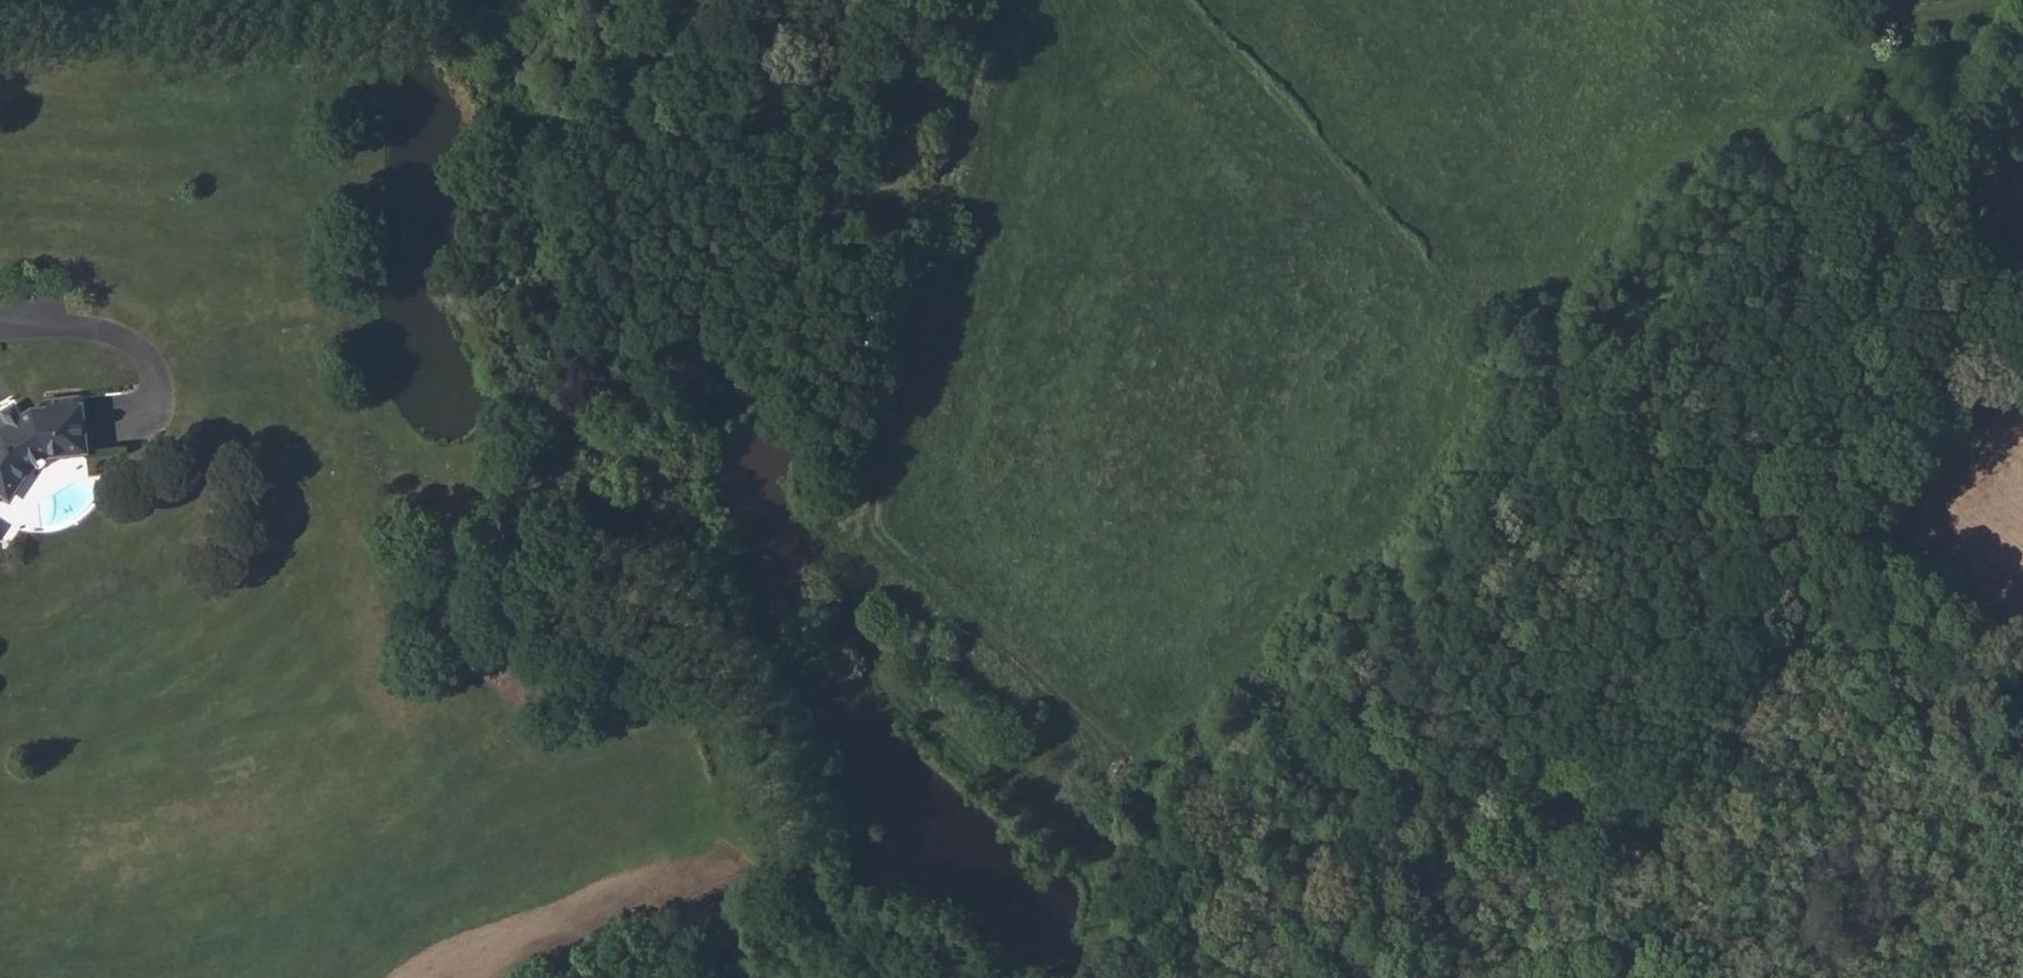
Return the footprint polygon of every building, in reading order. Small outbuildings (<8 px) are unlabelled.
[(31,467),(48,457),(84,454),(80,400),(46,402),(46,412),(34,414),(0,433),(0,493),(9,499),(31,467)]
